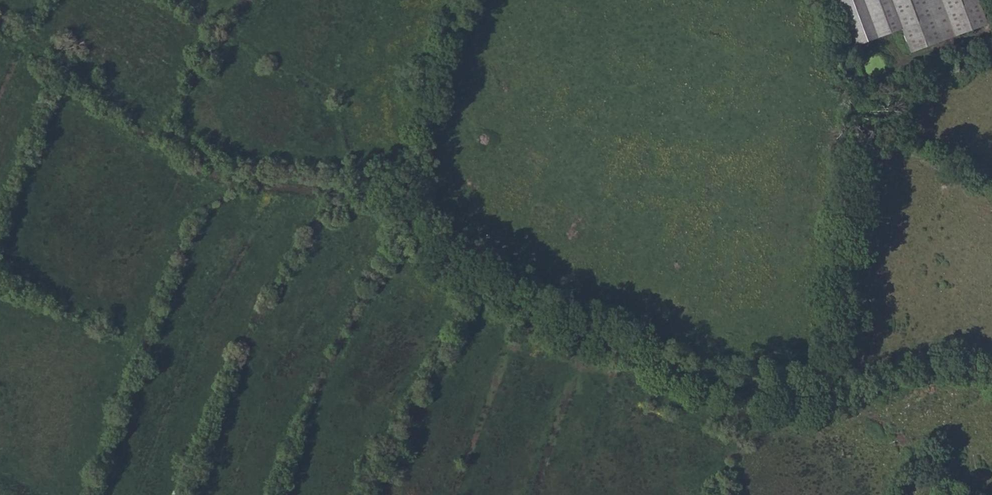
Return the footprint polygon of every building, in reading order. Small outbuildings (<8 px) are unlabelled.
[(889,0),(838,0),(855,47),(900,30),(889,0)] [(900,30),(909,54),(984,26),(974,0),(889,0),(900,30)]
